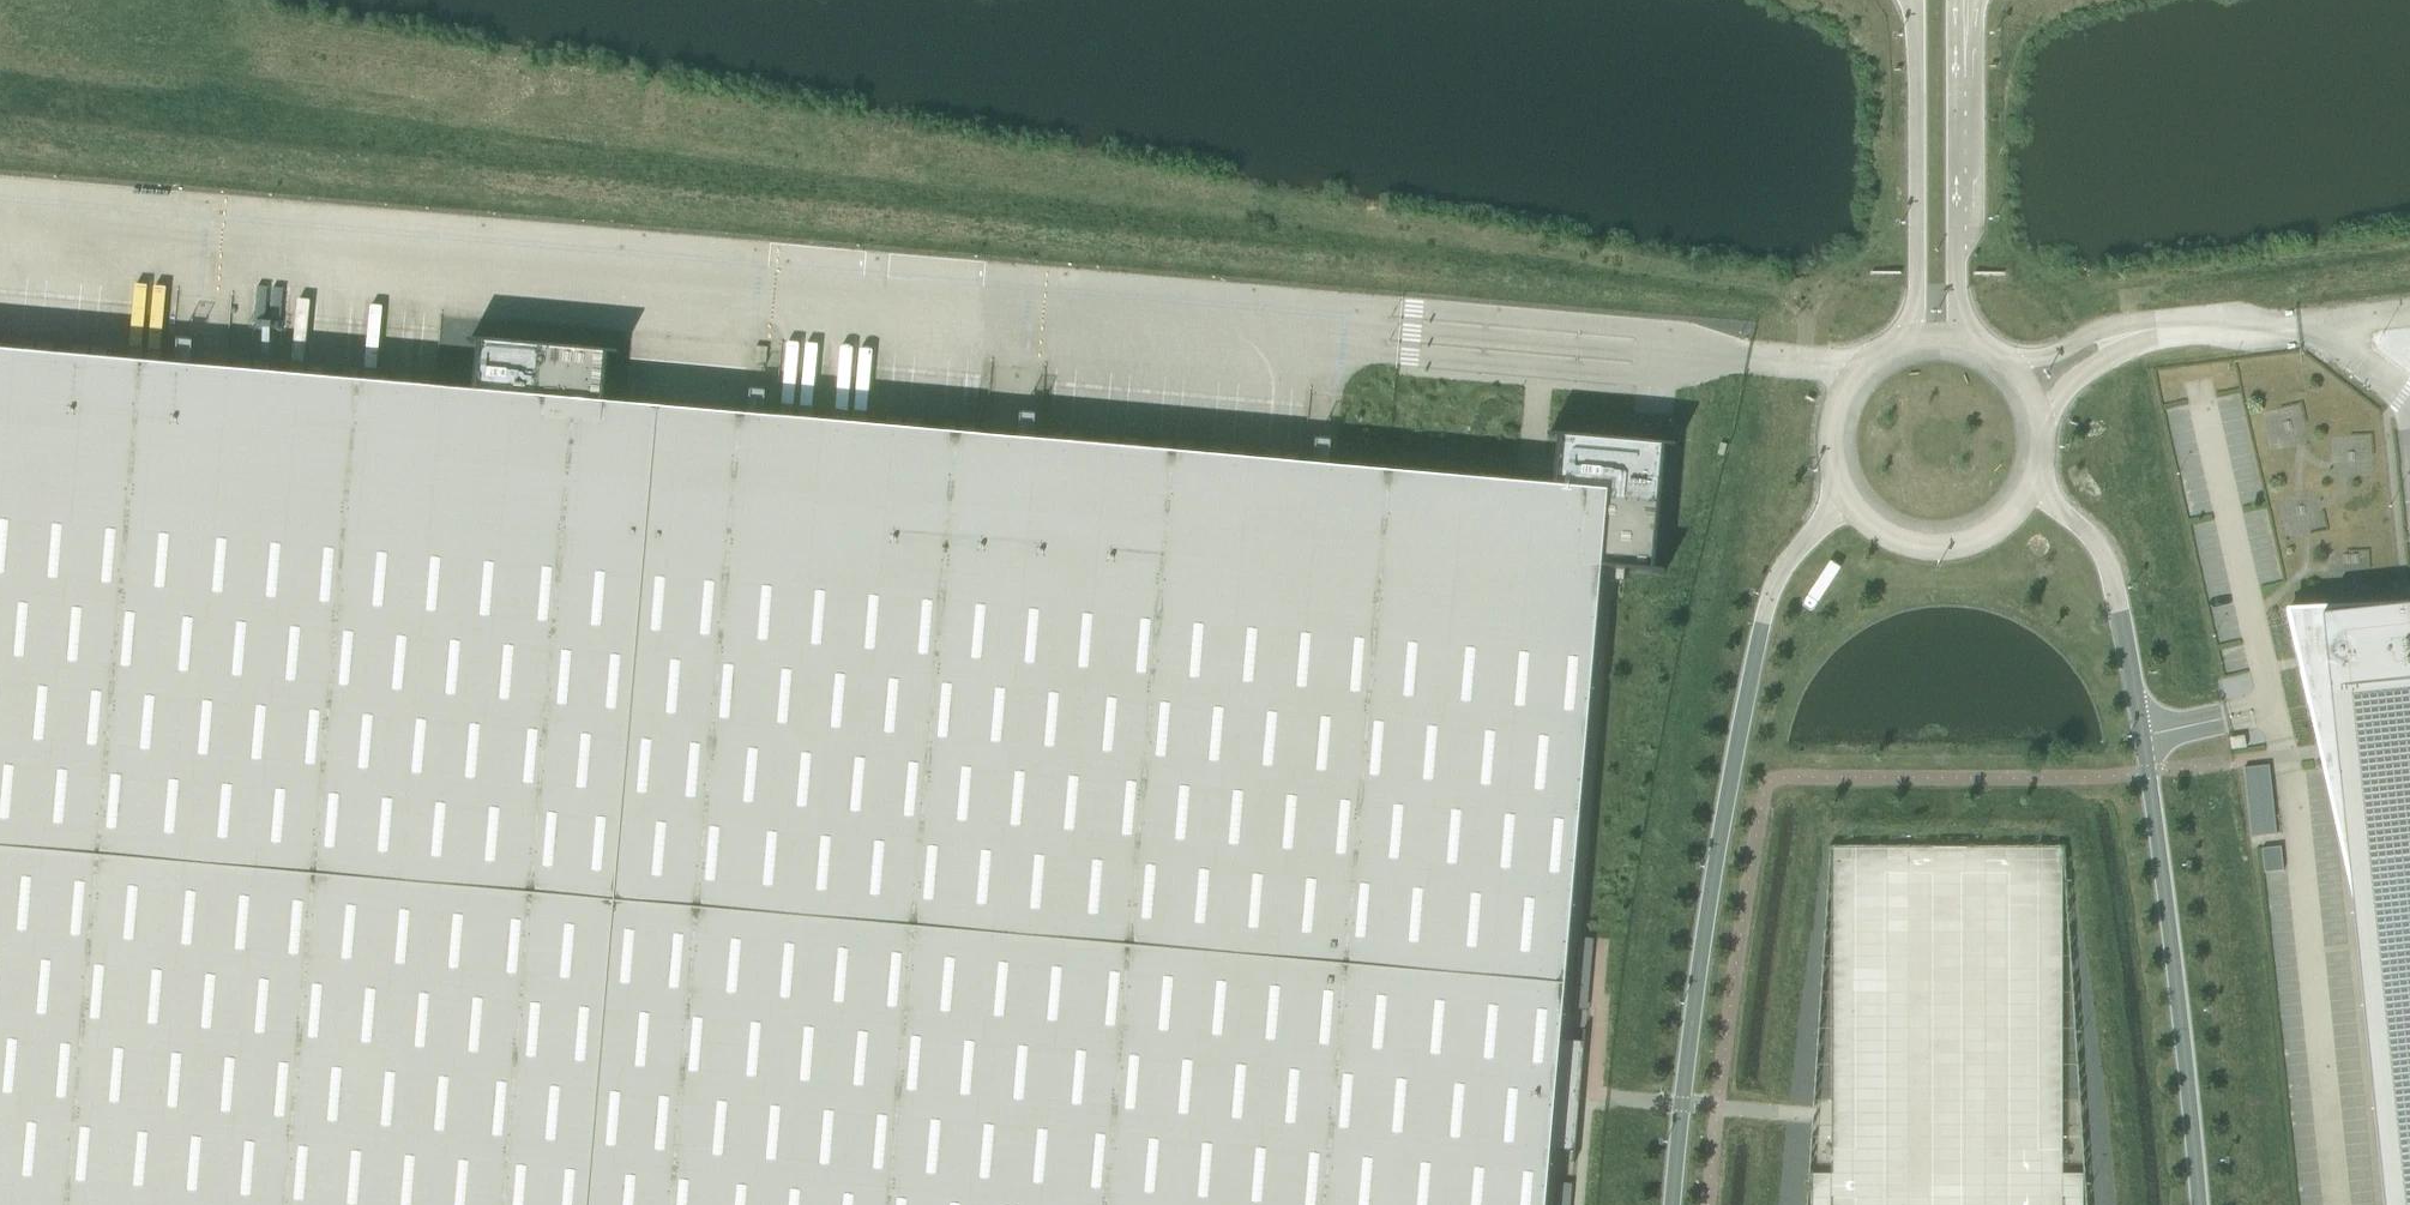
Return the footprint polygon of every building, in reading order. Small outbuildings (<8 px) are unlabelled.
[(258,290),(259,306),(279,305),(278,289),(258,290)] [(1576,1153),(1585,1042),(1562,1040),(1601,581),(1624,583),(1625,571),(1654,574),(1665,446),(1559,437),(1555,488),(605,405),(610,352),(481,341),(476,394),(0,352),(0,1204),(1547,1204),(1551,1151),(1576,1153)] [(2397,608),(2397,607),(2280,612),(2290,656),(2297,655),(2299,671),(2293,672),(2303,716),(2305,716),(2305,715),(2324,713),(2338,845),(2376,1204),(2409,1204),(2409,607),(2397,608)] [(2247,766),(2250,834),(2275,833),(2272,765),(2247,766)]
